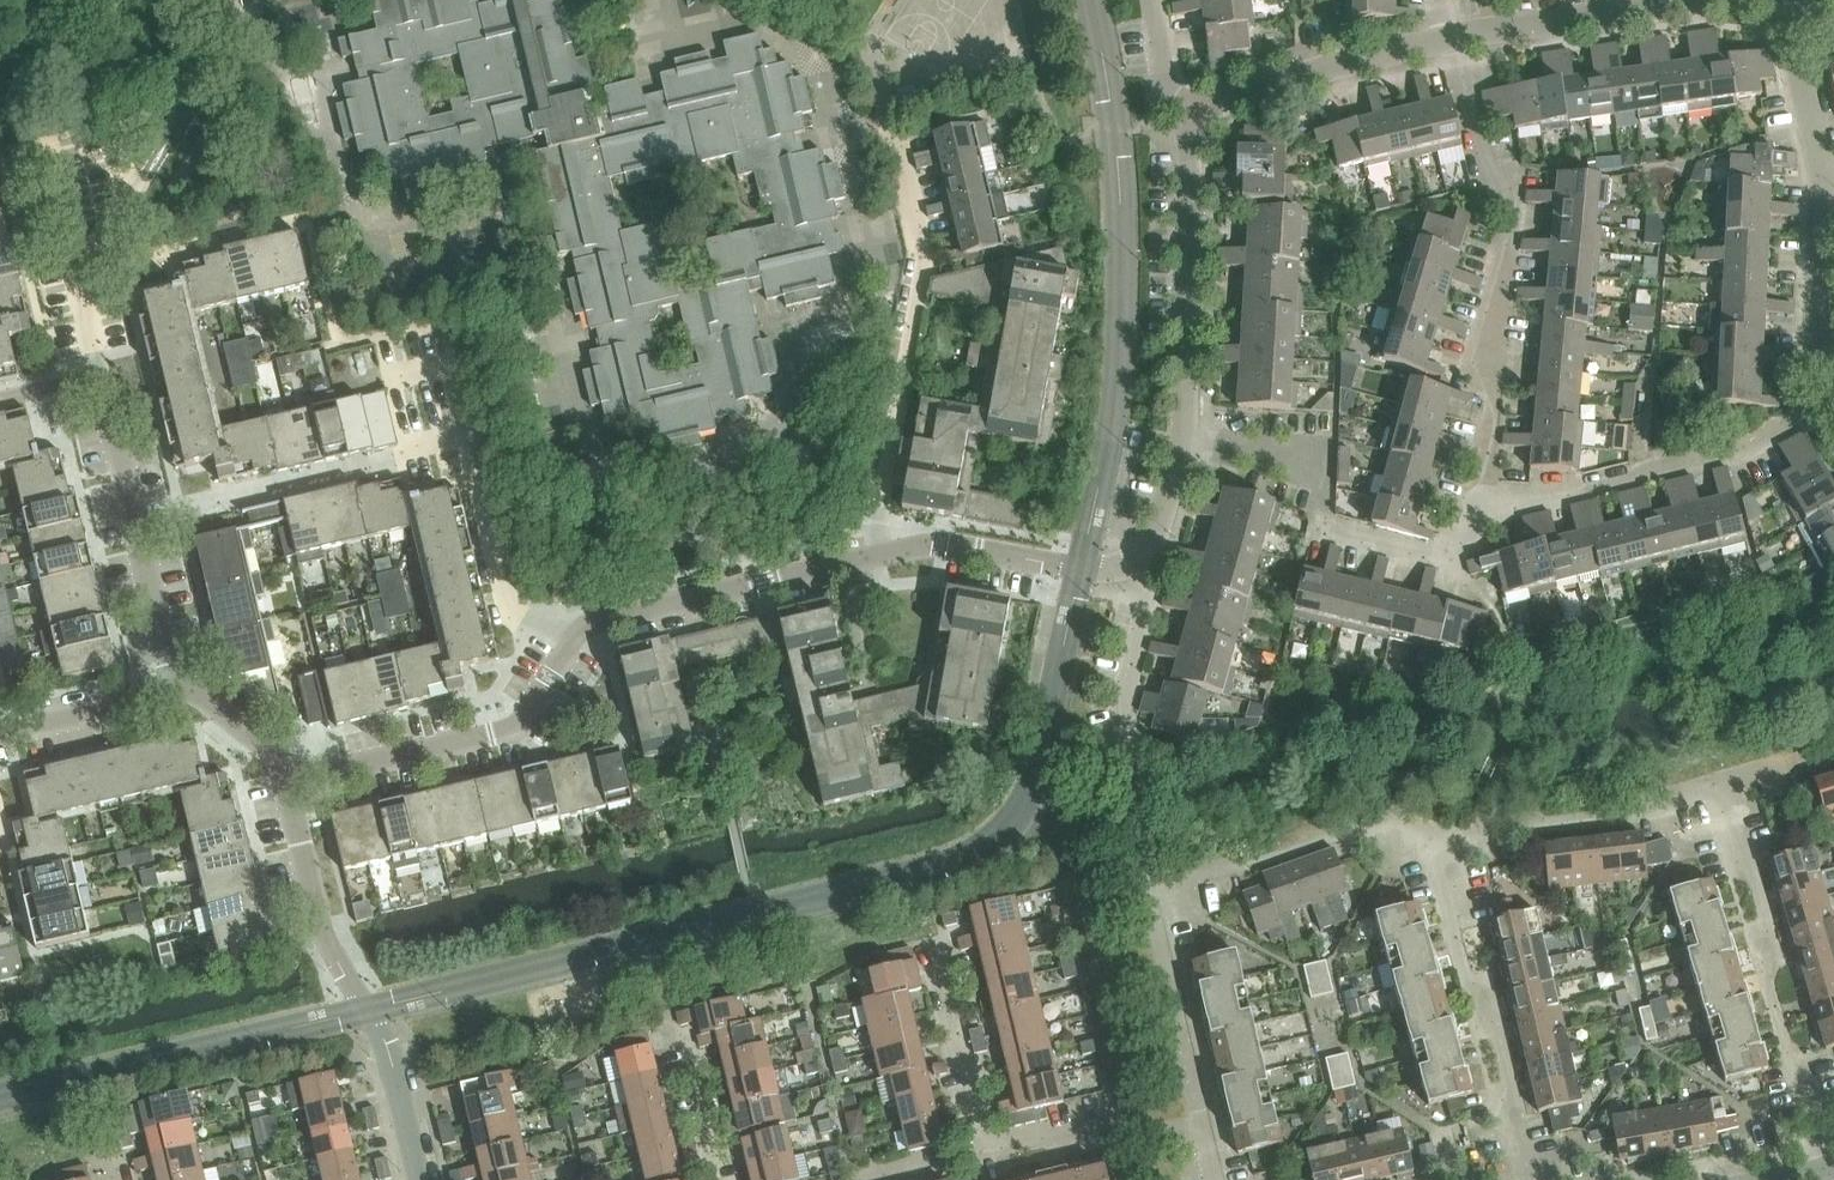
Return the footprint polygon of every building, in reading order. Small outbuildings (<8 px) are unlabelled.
[(343,60),(355,57),(359,74),(364,73),(367,82),(361,84),(344,88),(348,104),(337,107),(345,142),(356,139),(360,156),(361,156),(377,152),(385,186),(402,182),(405,193),(416,190),(423,189),(420,177),(435,174),(438,185),(443,184),(459,180),(470,177),(473,177),(470,165),(487,162),(485,150),(483,145),(499,141),(500,147),(545,136),(548,151),(537,154),(541,171),(530,173),(538,208),(549,206),(557,238),(546,241),(550,259),(561,256),(572,254),(578,252),(580,262),(575,263),(579,280),(568,283),(576,317),(576,318),(587,315),(591,332),(603,329),(605,339),(599,340),(602,351),(596,353),(590,354),(594,371),(583,373),(592,408),(603,406),(607,423),(632,417),(640,414),(648,448),(665,444),(668,455),(703,447),(700,436),(714,432),(717,432),(714,421),(713,415),(728,411),(730,417),(731,423),(749,418),(746,401),(773,395),(769,378),(780,375),(772,340),(760,343),(749,294),(765,290),(767,302),(784,298),(786,309),(822,300),(819,289),(836,285),(829,257),(846,253),(842,235),(830,238),(827,223),(838,220),(834,203),(845,200),(837,165),(826,168),(822,151),(804,155),(799,156),(794,135),(800,134),(806,133),(802,116),(813,113),(805,78),(793,81),(789,64),(778,67),(774,50),(763,53),(759,36),(724,44),(728,62),(713,65),(710,54),(675,62),(678,73),(668,76),(661,77),(664,89),(665,94),(654,97),(654,99),(645,101),(643,94),(640,82),(634,83),(605,90),(609,107),(593,111),(589,96),(595,94),(587,60),(576,62),(572,47),(584,44),(579,26),(575,9),(564,12),(561,0),(539,0),(527,3),(526,0),(495,0),(496,5),(480,8),(479,2),(468,5),(467,0),(365,0),(359,1),(363,20),(375,17),(378,32),(352,38),(339,42),(343,60)] [(1395,0),(1347,0),(1347,21),(1414,21),(1414,12),(1395,13),(1395,0)] [(1248,27),(1254,26),(1250,1),(1203,7),(1202,2),(1192,3),(1193,14),(1204,13),(1206,32),(1248,26),(1248,27)] [(1192,3),(1174,6),(1175,17),(1193,14),(1192,3)] [(1824,11),(1827,21),(1833,20),(1833,9),(1824,11)] [(632,15),(622,17),(627,41),(637,39),(632,15)] [(1248,26),(1206,32),(1212,72),(1226,70),(1224,55),(1251,51),(1248,27),(1248,26)] [(1715,32),(1701,34),(1712,110),(1737,106),(1736,100),(1735,100),(1729,59),(1719,60),(1715,32)] [(1687,36),(1691,64),(1681,66),(1688,113),(1712,110),(1701,34),(1687,36)] [(289,36),(271,40),(275,58),(293,54),(289,36)] [(1653,41),(1662,110),(1661,110),(1662,120),(1663,120),(1663,116),(1688,113),(1681,66),(1671,67),(1667,39),(1653,41)] [(1638,42),(1642,71),(1632,72),(1638,114),(1640,123),(1662,120),(1661,110),(1662,110),(1653,41),(1638,42)] [(1618,45),(1604,47),(1614,117),(1638,114),(1632,72),(1622,74),(1618,45)] [(1604,47),(1590,49),(1594,78),(1584,79),(1590,121),(1614,117),(1604,47)] [(1590,121),(1584,79),(1574,81),(1570,52),(1556,54),(1566,124),(1567,124),(1590,121)] [(1769,53),(1729,59),(1735,100),(1736,100),(1760,96),(1759,83),(1773,81),(1769,53)] [(1542,127),(1540,128),(1541,134),(1568,130),(1567,124),(1566,124),(1556,54),(1542,56),(1546,85),(1536,86),(1542,127)] [(1826,67),(1833,97),(1833,65),(1826,67)] [(1421,108),(1403,112),(1414,159),(1462,147),(1451,101),(1432,105),(1425,77),(1414,80),(1421,108)] [(1536,86),(1510,90),(1512,104),(1514,118),(1516,131),(1540,128),(1542,127),(1536,86)] [(1378,89),(1367,91),(1371,109),(1382,106),(1384,117),(1379,118),(1390,165),(1414,159),(1403,112),(1394,114),(1391,103),(1382,105),(1378,89)] [(1483,94),(1485,108),(1512,104),(1510,90),(1483,94)] [(1512,104),(1485,108),(1486,122),(1514,118),(1512,104)] [(1355,124),(1365,164),(1363,165),(1365,170),(1390,165),(1379,118),(1384,117),(1382,106),(1371,109),(1373,119),(1355,124)] [(1244,130),(1244,136),(1267,137),(1267,122),(1244,130)] [(1355,124),(1315,133),(1319,147),(1333,143),(1339,170),(1363,165),(1365,164),(1355,124)] [(940,156),(928,159),(930,169),(942,166),(941,161),(980,151),(974,126),(935,136),(940,156)] [(1237,177),(1237,178),(1285,178),(1285,177),(1286,137),(1267,137),(1244,136),(1244,152),(1238,152),(1237,177)] [(1019,145),(1008,147),(1013,167),(1024,164),(1019,145)] [(1700,146),(1692,148),(1694,159),(1702,156),(1700,146)] [(1730,160),(1729,185),(1771,187),(1771,170),(1794,171),(1795,156),(1772,155),(1773,147),(1758,146),(1744,148),(1728,154),(1728,156),(1729,155),(1730,160)] [(980,151),(941,161),(942,166),(946,185),(986,175),(980,151)] [(1634,152),(1619,154),(1621,169),(1636,167),(1634,152)] [(1655,154),(1645,155),(1647,166),(1656,164),(1655,154)] [(928,159),(915,162),(917,171),(930,169),(928,159)] [(1697,165),(1690,183),(1705,184),(1706,162),(1697,165)] [(953,213),(952,208),(992,199),(986,175),(946,185),(951,204),(939,207),(941,216),(953,213)] [(1243,192),(1243,204),(1291,205),(1291,178),(1285,177),(1285,178),(1237,178),(1237,177),(1215,176),(1214,192),(1243,192)] [(1597,206),(1609,207),(1612,181),(1558,176),(1556,196),(1556,202),(1597,206)] [(1769,212),(1769,217),(1780,218),(1780,207),(1770,206),(1771,187),(1729,185),(1728,210),(1769,212)] [(1412,192),(1403,194),(1406,206),(1415,204),(1412,192)] [(1528,193),(1527,204),(1545,206),(1546,195),(1528,193)] [(1387,195),(1373,199),(1376,213),(1391,210),(1387,195)] [(1545,206),(1555,207),(1554,225),(1595,229),(1595,228),(1597,206),(1556,202),(1556,196),(1546,195),(1545,206)] [(992,199),(952,208),(953,213),(958,232),(998,223),(992,199)] [(0,207),(0,232),(7,230),(5,219),(10,218),(7,205),(0,207)] [(939,207),(926,209),(929,219),(941,216),(939,207)] [(1780,207),(1780,218),(1798,219),(1798,208),(1780,207)] [(1728,210),(1726,235),(1768,237),(1769,217),(1769,212),(1728,210)] [(1247,252),(1247,261),(1299,264),(1300,241),(1306,241),(1308,214),(1250,211),(1247,252)] [(1420,243),(1460,254),(1471,216),(1458,212),(1454,226),(1427,218),(1420,242),(1420,243)] [(1647,221),(1646,234),(1663,236),(1663,233),(1657,216),(1653,216),(1647,221)] [(1629,221),(1628,230),(1639,232),(1641,223),(1629,221)] [(1003,248),(1004,248),(998,223),(958,232),(962,251),(948,254),(951,264),(966,260),(965,257),(1003,248)] [(1601,229),(1595,228),(1595,229),(1554,225),(1552,244),(1551,250),(1599,254),(1601,229)] [(0,232),(0,257),(19,252),(15,239),(10,240),(7,230),(0,232)] [(298,234),(273,239),(286,293),(310,287),(298,234)] [(1646,234),(1645,245),(1661,246),(1663,236),(1646,234)] [(1726,253),(1725,260),(1767,262),(1768,237),(1726,235),(1726,253)] [(273,239),(249,245),(262,299),(286,293),(273,239)] [(1414,240),(1407,264),(1453,278),(1451,283),(1462,286),(1465,276),(1454,273),(1460,254),(1420,243),(1420,242),(1414,240)] [(1522,253),(1540,254),(1541,243),(1523,242),(1522,253)] [(1540,254),(1551,255),(1549,274),(1597,278),(1599,254),(1551,250),(1552,244),(1541,243),(1540,254)] [(249,245),(224,251),(226,257),(227,256),(238,304),(262,299),(249,245)] [(1004,248),(1003,248),(1007,263),(1018,260),(1014,245),(1004,248)] [(906,490),(903,511),(1022,532),(1027,503),(970,493),(980,437),(1049,449),(1065,362),(1053,359),(1064,299),(1076,300),(1080,277),(1069,275),(1063,250),(1018,260),(1007,263),(931,281),(929,296),(997,308),(990,348),(971,345),(967,368),(986,372),(979,412),(922,402),(915,444),(903,442),(895,487),(906,490)] [(1219,250),(1218,267),(1246,269),(1247,261),(1247,252),(1219,250)] [(1696,263),(1714,264),(1715,252),(1697,251),(1696,263)] [(19,278),(16,267),(22,266),(19,252),(0,257),(0,282),(19,278)] [(1725,264),(1724,284),(1766,286),(1767,262),(1725,260),(1726,253),(1715,252),(1714,264),(1725,264)] [(227,256),(226,257),(184,266),(195,315),(238,304),(227,256)] [(1246,269),(1244,309),(1302,313),(1303,288),(1297,287),(1299,264),(1247,261),(1246,269)] [(1407,264),(1400,287),(1446,301),(1451,283),(1453,278),(1407,264)] [(1547,293),(1547,298),(1594,303),(1597,278),(1549,274),(1547,293)] [(1465,276),(1462,286),(1479,291),(1482,281),(1465,276)] [(9,331),(0,333),(0,373),(17,369),(11,340),(33,335),(29,320),(19,278),(0,282),(0,327),(7,326),(9,331)] [(1724,284),(1723,306),(1765,308),(1765,304),(1766,286),(1724,284)] [(1400,287),(1393,311),(1439,325),(1437,330),(1448,333),(1451,322),(1440,319),(1446,301),(1400,287)] [(174,290),(174,291),(146,298),(186,468),(215,461),(220,484),(256,475),(244,427),(223,432),(229,458),(223,459),(183,288),(174,290)] [(1519,290),(1517,301),(1535,303),(1536,292),(1519,290)] [(1586,327),(1586,328),(1592,329),(1594,303),(1547,298),(1547,293),(1536,292),(1535,303),(1546,304),(1544,323),(1586,327)] [(1711,305),(1710,331),(1715,332),(1763,334),(1764,315),(1775,316),(1776,304),(1765,304),(1765,308),(1723,306),(1711,305)] [(1794,305),(1776,304),(1775,316),(1793,316),(1794,305)] [(1241,350),(1241,358),(1293,362),(1294,338),(1300,339),(1302,313),(1244,309),(1241,350)] [(1393,311),(1386,335),(1432,348),(1437,330),(1439,325),(1393,311)] [(1468,327),(1451,322),(1448,333),(1465,338),(1468,327)] [(1586,327),(1544,323),(1542,347),(1584,351),(1584,345),(1586,328),(1586,327)] [(1715,332),(1714,357),(1762,359),(1762,353),(1763,334),(1715,332)] [(1386,335),(1379,359),(1442,378),(1445,370),(1427,365),(1432,348),(1386,335)] [(260,339),(247,342),(251,357),(264,354),(260,339)] [(225,347),(230,368),(252,363),(251,357),(247,342),(225,347)] [(1542,347),(1540,371),(1581,375),(1583,357),(1594,358),(1595,346),(1584,345),(1584,351),(1542,347)] [(1595,346),(1594,358),(1612,359),(1613,348),(1595,346)] [(1213,348),(1212,365),(1240,367),(1241,358),(1241,350),(1213,348)] [(1361,356),(1341,352),(1342,363),(1359,368),(1361,356)] [(1714,357),(1713,382),(1761,384),(1762,364),(1773,364),(1773,353),(1762,353),(1762,359),(1714,357)] [(1773,353),(1773,364),(1791,365),(1791,354),(1773,353)] [(291,357),(276,360),(280,376),(294,373),(291,357)] [(1240,367),(1238,408),(1296,412),(1297,385),(1291,385),(1293,362),(1241,358),(1240,367)] [(252,363),(230,368),(235,389),(257,384),(252,363)] [(1540,371),(1537,396),(1579,400),(1581,375),(1540,371)] [(1341,377),(1341,389),(1351,392),(1354,381),(1341,377)] [(1470,398),(1449,392),(1406,381),(1399,405),(1445,418),(1450,401),(1468,406),(1470,398)] [(1760,400),(1761,384),(1713,382),(1712,406),(1778,409),(1779,401),(1760,400)] [(1626,386),(1624,404),(1635,405),(1637,387),(1626,386)] [(311,399),(313,411),(326,464),(351,458),(350,453),(349,453),(337,405),(334,393),(311,399)] [(386,393),(337,405),(349,453),(350,453),(351,458),(399,447),(386,393)] [(1537,396),(1535,419),(1577,423),(1579,400),(1537,396)] [(1624,404),(1622,421),(1633,423),(1635,405),(1624,404)] [(1439,442),(1437,447),(1447,450),(1450,439),(1440,436),(1445,418),(1399,405),(1392,429),(1439,442)] [(14,470),(24,513),(72,502),(72,500),(60,452),(39,457),(38,449),(37,449),(27,411),(0,418),(0,473),(14,470)] [(313,411),(290,416),(302,470),(326,464),(313,411)] [(266,422),(277,470),(276,470),(277,476),(302,470),(290,416),(266,422)] [(1533,439),(1533,444),(1580,449),(1583,423),(1577,423),(1535,419),(1533,439)] [(266,422),(244,427),(256,475),(276,470),(277,470),(266,422)] [(1614,427),(1612,452),(1630,453),(1633,428),(1614,427)] [(1392,429),(1386,454),(1392,455),(1392,454),(1432,465),(1437,447),(1439,442),(1392,429)] [(1340,431),(1340,440),(1348,440),(1349,431),(1340,431)] [(1804,434),(1791,441),(1805,465),(1817,458),(1804,434)] [(1505,436),(1504,447),(1522,449),(1523,438),(1505,436)] [(1523,438),(1522,449),(1532,450),(1530,470),(1578,474),(1580,449),(1533,444),(1533,439),(1523,438)] [(1468,444),(1450,439),(1447,450),(1465,454),(1468,444)] [(1779,448),(1792,472),(1805,465),(1791,441),(1779,448)] [(1338,468),(1349,468),(1350,450),(1338,449),(1338,468)] [(1392,455),(1386,478),(1426,489),(1432,465),(1392,454),(1392,455)] [(1792,472),(1781,479),(1793,500),(1793,501),(1830,481),(1817,458),(1805,465),(1792,472)] [(1338,468),(1337,485),(1348,485),(1349,468),(1338,468)] [(1712,472),(1719,500),(1709,503),(1721,549),(1746,543),(1727,469),(1712,472)] [(1692,477),(1678,481),(1697,555),(1721,549),(1709,503),(1699,505),(1692,477)] [(1386,478),(1379,501),(1420,512),(1426,489),(1386,478)] [(1665,484),(1672,512),(1662,515),(1673,561),(1697,555),(1678,481),(1665,484)] [(1833,506),(1833,489),(1830,481),(1793,501),(1793,500),(1787,503),(1800,527),(1806,524),(1805,522),(1833,506)] [(401,482),(359,492),(358,492),(369,540),(412,530),(401,482)] [(358,492),(359,492),(358,486),(333,492),(346,546),(369,540),(358,492)] [(1645,489),(1631,493),(1650,567),(1673,561),(1662,515),(1652,517),(1645,489)] [(1216,521),(1212,537),(1261,552),(1267,531),(1273,532),(1280,506),(1224,491),(1219,510),(1191,503),(1188,514),(1216,521)] [(333,492),(309,498),(322,551),(346,546),(333,492)] [(1624,524),(1614,526),(1626,573),(1650,567),(1631,493),(1617,496),(1624,524)] [(440,648),(419,653),(430,701),(466,692),(461,670),(489,664),(449,494),(420,500),(420,499),(411,501),(452,672),(446,674),(440,648)] [(1752,495),(1742,500),(1749,524),(1763,516),(1752,495)] [(309,498),(284,504),(289,522),(290,529),(297,557),(322,551),(309,498)] [(72,502),(24,513),(29,537),(83,524),(77,499),(72,500),(72,502)] [(1373,499),(1366,524),(1431,542),(1433,534),(1415,529),(1420,512),(1379,501),(1373,499)] [(1598,501),(1584,504),(1601,573),(1600,573),(1601,579),(1626,573),(1614,526),(1605,529),(1598,501)] [(284,504),(248,512),(253,530),(289,522),(284,504)] [(1570,508),(1577,536),(1567,538),(1577,579),(1600,573),(1601,573),(1584,504),(1570,508)] [(1797,528),(1808,548),(1833,534),(1833,506),(1805,522),(1806,524),(1800,527),(1797,528)] [(1550,513),(1536,516),(1553,585),(1555,584),(1577,579),(1567,538),(1557,541),(1550,513)] [(1556,590),(1555,584),(1553,585),(1536,516),(1523,520),(1530,548),(1519,550),(1530,590),(1528,591),(1530,597),(1556,590)] [(83,524),(29,537),(35,561),(89,548),(83,524)] [(249,529),(196,542),(207,589),(252,578),(252,577),(246,553),(254,551),(249,529)] [(290,529),(280,532),(286,560),(297,557),(290,529)] [(1808,548),(1821,571),(1833,564),(1833,534),(1808,548)] [(1203,569),(1199,586),(1254,602),(1261,577),(1255,575),(1261,552),(1212,537),(1206,558),(1179,550),(1176,561),(1203,569)] [(89,548),(35,561),(41,584),(94,572),(89,548)] [(1330,548),(1326,565),(1337,568),(1341,550),(1330,548)] [(1519,550),(1467,563),(1471,577),(1498,570),(1505,597),(1528,591),(1530,590),(1519,550)] [(0,555),(0,564),(1,569),(9,567),(6,554),(0,555)] [(1767,556),(1758,561),(1759,566),(1762,574),(1774,568),(1767,556)] [(1378,559),(1374,576),(1385,579),(1389,562),(1378,559)] [(1304,571),(1293,617),(1318,623),(1329,577),(1335,578),(1337,568),(1326,565),(1324,576),(1304,571)] [(9,567),(1,569),(4,581),(13,578),(11,566),(9,567)] [(1421,588),(1432,590),(1436,573),(1425,570),(1421,588)] [(94,572),(41,584),(46,608),(100,595),(94,572)] [(1821,572),(1809,579),(1813,587),(1826,580),(1821,572)] [(378,578),(383,599),(405,594),(400,573),(378,578)] [(252,578),(207,589),(218,635),(263,624),(263,623),(257,599),(265,597),(260,575),(252,577),(252,578)] [(1353,583),(1342,629),(1366,635),(1377,588),(1382,589),(1385,579),(1374,576),(1371,587),(1353,583)] [(1318,623),(1342,629),(1353,583),(1335,578),(1329,577),(1318,623)] [(1190,615),(1185,636),(1235,650),(1242,625),(1248,627),(1254,602),(1199,586),(1193,605),(1166,597),(1163,608),(1190,615)] [(1377,588),(1366,635),(1390,640),(1401,594),(1382,589),(1377,588)] [(1401,594),(1390,640),(1413,646),(1424,600),(1430,601),(1432,590),(1421,588),(1419,598),(1401,594)] [(16,590),(7,592),(9,604),(19,601),(16,590)] [(331,591),(318,594),(321,609),(335,606),(331,591)] [(794,679),(782,682),(788,706),(799,703),(801,709),(802,716),(824,808),(905,788),(899,765),(880,770),(871,730),(914,720),(987,733),(1011,603),(948,591),(932,685),(853,704),(851,698),(829,604),(620,654),(646,762),(708,747),(702,723),(690,726),(677,670),(786,645),(794,679)] [(0,594),(0,607),(10,604),(9,604),(7,592),(0,594)] [(347,593),(335,596),(338,607),(350,604),(347,593)] [(405,594),(383,599),(384,602),(386,614),(388,620),(410,615),(405,594)] [(100,595),(46,608),(52,632),(106,619),(100,595)] [(1440,646),(1450,606),(1430,601),(1424,600),(1413,646),(1438,652),(1440,646)] [(384,602),(370,606),(372,617),(386,614),(384,602)] [(0,607),(0,619),(12,616),(10,604),(0,607)] [(1450,606),(1440,646),(1464,652),(1470,625),(1484,628),(1488,615),(1450,606)] [(0,619),(0,632),(15,628),(12,616),(0,619)] [(1600,618),(1588,620),(1591,629),(1602,626),(1600,618)] [(106,619),(52,632),(58,656),(111,643),(106,619)] [(250,678),(282,703),(268,645),(276,643),(271,622),(263,623),(263,624),(218,635),(225,658),(250,678)] [(0,632),(0,644),(18,640),(15,628),(0,632)] [(1229,670),(1235,650),(1185,636),(1180,652),(1153,644),(1150,655),(1177,663),(1172,682),(1228,697),(1235,671),(1229,670)] [(0,644),(0,655),(0,657),(21,652),(18,640),(0,644)] [(111,643),(58,656),(64,681),(117,668),(111,643)] [(21,652),(0,657),(3,669),(24,664),(21,652)] [(419,653),(397,658),(409,706),(410,705),(430,701),(419,653)] [(397,658),(374,664),(386,717),(411,711),(410,705),(409,706),(397,658)] [(24,664),(3,669),(6,681),(27,676),(24,664)] [(374,664),(350,669),(362,723),(386,717),(374,664)] [(350,669),(325,675),(338,729),(362,723),(350,669)] [(302,686),(300,686),(310,728),(329,723),(317,674),(306,677),(306,679),(307,678),(307,681),(305,685),(302,686)] [(27,676),(6,681),(9,693),(30,688),(27,676)] [(1166,685),(1160,709),(1201,720),(1208,697),(1166,685)] [(1146,695),(1141,714),(1150,717),(1155,697),(1146,695)] [(1160,709),(1153,732),(1195,744),(1201,720),(1160,709)] [(24,776),(35,821),(13,826),(25,875),(25,876),(73,865),(63,822),(181,794),(191,837),(239,826),(239,825),(227,776),(206,781),(205,774),(204,774),(195,735),(24,776)] [(595,756),(608,810),(633,804),(620,750),(595,756)] [(595,756),(572,762),(584,815),(608,810),(595,756)] [(572,762),(548,767),(561,821),(584,815),(572,762)] [(548,767),(524,773),(537,827),(561,821),(548,767)] [(524,773),(500,779),(513,832),(537,827),(524,773)] [(1831,778),(1830,774),(1813,779),(1827,826),(1833,824),(1833,777),(1831,778)] [(500,779),(476,784),(489,838),(513,832),(500,779)] [(476,784),(452,790),(465,844),(489,838),(476,784)] [(452,790),(428,796),(441,850),(465,844),(452,790)] [(428,796),(404,801),(417,855),(441,850),(428,796)] [(404,801),(380,807),(393,861),(417,855),(404,801)] [(380,807),(357,813),(370,867),(393,861),(380,807)] [(357,813),(332,819),(345,873),(370,867),(357,813)] [(239,825),(239,826),(191,837),(197,861),(250,848),(244,823),(239,825)] [(1648,880),(1646,868),(1669,865),(1672,860),(1666,840),(1644,847),(1642,836),(1634,837),(1634,833),(1617,835),(1623,883),(1648,880)] [(1617,835),(1600,837),(1600,841),(1593,842),(1598,886),(1623,883),(1617,835)] [(1598,886),(1593,842),(1586,843),(1586,838),(1568,840),(1574,889),(1598,886)] [(1552,847),(1544,848),(1549,892),(1574,889),(1568,840),(1551,842),(1552,847)] [(146,846),(131,850),(131,851),(135,866),(138,865),(150,862),(146,846)] [(250,848),(197,861),(202,885),(256,872),(250,848)] [(1772,870),(1768,871),(1773,888),(1819,874),(1812,849),(1770,862),(1772,870)] [(1339,896),(1349,892),(1334,850),(1310,859),(1335,926),(1348,921),(1339,896)] [(131,851),(117,855),(121,869),(132,867),(135,866),(131,851)] [(1310,859),(1287,867),(1302,909),(1311,906),(1321,931),(1335,926),(1310,859)] [(25,875),(19,877),(25,901),(79,889),(73,865),(25,876),(25,875)] [(1301,938),(1292,913),(1302,909),(1287,867),(1263,876),(1267,886),(1285,938),(1287,944),(1301,938)] [(256,872),(202,885),(208,909),(262,896),(256,872)] [(1819,874),(1773,888),(1778,904),(1782,903),(1784,910),(1826,897),(1819,874)] [(1677,920),(1719,908),(1723,907),(1718,889),(1714,890),(1712,882),(1669,895),(1677,920)] [(1285,938),(1267,886),(1243,895),(1258,937),(1268,934),(1271,943),(1285,938)] [(79,889),(25,901),(31,925),(85,913),(79,889)] [(262,896),(208,909),(214,932),(267,920),(262,896)] [(1786,917),(1782,918),(1787,934),(1833,921),(1826,897),(1784,910),(1786,917)] [(1015,900),(970,910),(976,936),(976,937),(1022,926),(1015,900)] [(1495,930),(1491,931),(1495,948),(1542,936),(1536,912),(1515,917),(1511,900),(1499,903),(1503,920),(1493,922),(1495,930)] [(141,904),(127,907),(132,928),(146,925),(141,904)] [(361,904),(353,906),(357,924),(374,920),(372,911),(361,904)] [(1418,905),(1375,917),(1383,943),(1425,931),(1429,930),(1424,912),(1420,913),(1418,905)] [(1062,906),(1051,909),(1054,918),(1064,916),(1062,906)] [(1677,920),(1690,966),(1737,952),(1732,936),(1728,937),(1719,908),(1677,920)] [(1639,912),(1626,909),(1628,930),(1639,912)] [(85,913),(31,925),(37,950),(90,938),(85,913)] [(955,914),(942,917),(945,929),(958,926),(955,914)] [(163,920),(152,923),(155,937),(166,934),(163,920)] [(267,920),(214,932),(219,957),(273,945),(267,920)] [(1787,934),(1792,951),(1796,950),(1798,957),(1833,946),(1833,923),(1833,921),(1787,934)] [(0,928),(0,983),(0,984),(25,978),(13,925),(0,928)] [(976,936),(958,940),(961,953),(979,948),(982,962),(1027,951),(1022,926),(976,937),(976,936)] [(1600,941),(1580,927),(1586,951),(1602,947),(1600,941)] [(1383,943),(1396,989),(1442,976),(1438,959),(1433,960),(1425,931),(1383,943)] [(1542,936),(1495,948),(1499,964),(1503,963),(1505,970),(1548,960),(1542,936)] [(1627,941),(1615,944),(1621,968),(1623,976),(1634,973),(1627,941)] [(1796,965),(1801,981),(1833,971),(1833,946),(1798,957),(1800,964),(1796,965)] [(879,958),(882,971),(870,974),(876,999),(876,1000),(908,993),(908,994),(922,991),(915,963),(912,950),(879,958)] [(1027,951),(982,962),(988,987),(1033,976),(1027,951)] [(1740,977),(1737,970),(1742,969),(1737,952),(1690,966),(1697,989),(1740,977)] [(1200,990),(1243,980),(1236,954),(1193,964),(1195,972),(1191,973),(1195,991),(1200,990)] [(174,955),(160,959),(163,971),(177,967),(174,955)] [(1073,955),(1060,958),(1062,970),(1075,966),(1073,955)] [(1505,970),(1507,977),(1502,978),(1506,995),(1554,984),(1548,960),(1505,970)] [(1326,962),(1304,968),(1311,1000),(1334,995),(1326,962)] [(1075,966),(1062,970),(1065,981),(1078,978),(1075,966)] [(1621,968),(1612,970),(1615,985),(1625,983),(1623,976),(1621,968)] [(1801,981),(1806,998),(1810,997),(1812,1004),(1833,997),(1833,971),(1801,981)] [(1033,976),(988,987),(994,1012),(1039,1002),(1033,976)] [(1443,993),(1447,992),(1442,976),(1396,989),(1402,1012),(1445,1000),(1443,993)] [(1740,977),(1697,989),(1704,1013),(1751,999),(1746,982),(1742,984),(1740,977)] [(1202,1020),(1206,1037),(1254,1026),(1243,980),(1200,990),(1207,1019),(1202,1020)] [(1554,984),(1506,995),(1510,1012),(1514,1011),(1516,1018),(1559,1008),(1554,984)] [(1625,992),(1616,994),(1619,1009),(1629,1007),(1625,992)] [(914,1018),(908,994),(908,993),(876,1000),(876,999),(862,1003),(868,1029),(914,1018)] [(1810,1012),(1815,1028),(1833,1022),(1833,997),(1812,1004),(1814,1010),(1810,1012)] [(741,999),(678,1014),(681,1027),(699,1023),(702,1036),(747,1026),(747,1025),(741,999)] [(1756,1016),(1751,999),(1704,1013),(1718,1058),(1760,1046),(1751,1017),(1756,1016)] [(1445,1000),(1402,1012),(1409,1036),(1455,1023),(1451,1006),(1447,1007),(1445,1000)] [(1039,1002),(994,1012),(1000,1038),(1045,1027),(1039,1002)] [(847,1006),(834,1009),(837,1021),(850,1018),(847,1006)] [(1516,1018),(1518,1025),(1514,1026),(1517,1043),(1565,1031),(1559,1008),(1516,1018)] [(1639,1011),(1643,1027),(1654,1024),(1650,1008),(1639,1011)] [(1631,1016),(1621,1018),(1624,1028),(1634,1026),(1631,1016)] [(914,1018),(868,1029),(874,1054),(920,1043),(914,1018)] [(702,1036),(698,1037),(701,1049),(719,1045),(722,1058),(767,1048),(761,1021),(747,1025),(747,1026),(702,1036)] [(1815,1028),(1819,1045),(1824,1044),(1826,1051),(1833,1049),(1833,1022),(1815,1028)] [(808,1023),(796,1026),(799,1040),(811,1037),(808,1023)] [(1460,1039),(1455,1023),(1409,1036),(1422,1082),(1464,1070),(1456,1041),(1460,1039)] [(1658,1040),(1654,1024),(1643,1027),(1647,1043),(1658,1040)] [(1667,1025),(1657,1028),(1660,1039),(1670,1037),(1667,1025)] [(1254,1026),(1206,1037),(1210,1054),(1215,1053),(1216,1060),(1259,1050),(1254,1026)] [(1045,1027),(1000,1038),(1006,1063),(1051,1052),(1045,1027)] [(982,1029),(969,1032),(972,1044),(985,1041),(982,1029)] [(1565,1031),(1517,1043),(1522,1059),(1526,1058),(1527,1065),(1571,1055),(1565,1031)] [(615,1042),(618,1055),(616,1055),(622,1082),(658,1074),(648,1034),(615,1042)] [(1638,1039),(1619,1043),(1624,1062),(1634,1059),(1641,1050),(1638,1039)] [(985,1041),(972,1044),(975,1056),(988,1053),(985,1041)] [(1093,1042),(1080,1045),(1083,1057),(1096,1054),(1093,1042)] [(920,1043),(874,1054),(881,1080),(891,1078),(926,1068),(920,1043)] [(1764,1044),(1760,1046),(1718,1058),(1725,1084),(1768,1071),(1765,1064),(1769,1062),(1764,1044)] [(767,1048),(722,1058),(728,1083),(773,1073),(767,1048)] [(843,1049),(830,1052),(832,1064),(845,1061),(843,1049)] [(1216,1060),(1218,1067),(1214,1068),(1218,1085),(1265,1073),(1259,1050),(1216,1060)] [(815,1051),(802,1054),(804,1065),(817,1062),(815,1051)] [(1051,1052),(1006,1063),(1012,1088),(1057,1077),(1051,1052)] [(1664,1061),(1650,1053),(1654,1071),(1664,1061)] [(1333,1093),(1356,1087),(1348,1055),(1326,1060),(1333,1093)] [(1571,1055),(1527,1065),(1529,1072),(1525,1073),(1529,1090),(1576,1079),(1571,1055)] [(845,1061),(832,1064),(835,1076),(848,1073),(845,1061)] [(817,1062),(804,1065),(807,1077),(820,1074),(817,1062)] [(944,1064),(932,1067),(935,1077),(947,1075),(944,1064)] [(1625,1067),(1609,1071),(1613,1090),(1626,1071),(1625,1067)] [(926,1068),(891,1078),(896,1102),(932,1093),(926,1068)] [(1464,1070),(1422,1082),(1429,1107),(1471,1095),(1469,1088),(1473,1086),(1468,1068),(1464,1070)] [(513,1073),(461,1085),(471,1128),(517,1117),(511,1092),(517,1090),(513,1073)] [(773,1073),(728,1083),(734,1109),(779,1098),(773,1073)] [(1265,1073),(1218,1085),(1222,1101),(1226,1100),(1233,1130),(1276,1120),(1265,1073)] [(658,1074),(622,1082),(622,1083),(611,1085),(617,1109),(664,1098),(658,1074)] [(336,1075),(300,1083),(287,1086),(294,1113),(306,1110),(342,1101),(336,1075)] [(577,1075),(563,1079),(567,1093),(581,1090),(577,1075)] [(1012,1088),(1015,1101),(997,1105),(1000,1117),(1044,1107),(1045,1108),(1064,1103),(1057,1077),(1012,1088)] [(1311,1078),(1299,1080),(1301,1089),(1313,1086),(1311,1078)] [(1576,1079),(1529,1090),(1533,1107),(1537,1106),(1539,1114),(1548,1112),(1554,1135),(1573,1130),(1570,1121),(1579,1119),(1577,1110),(1576,1105),(1582,1103),(1576,1079)] [(237,1083),(222,1087),(226,1101),(241,1097),(237,1083)] [(1355,1090),(1346,1093),(1349,1105),(1358,1103),(1355,1090)] [(579,1092),(567,1095),(570,1106),(581,1103),(579,1092)] [(850,1092),(840,1094),(843,1109),(854,1106),(850,1092)] [(259,1093),(247,1096),(250,1106),(262,1103),(259,1093)] [(932,1093),(896,1102),(902,1127),(938,1119),(932,1093)] [(1343,1093),(1333,1096),(1337,1110),(1346,1107),(1343,1093)] [(186,1095),(140,1106),(147,1133),(192,1122),(186,1095)] [(617,1109),(623,1136),(634,1133),(670,1125),(664,1098),(617,1109)] [(737,1122),(719,1126),(723,1139),(786,1124),(779,1098),(734,1109),(737,1122)] [(1710,1102),(1685,1106),(1693,1154),(1710,1151),(1709,1147),(1717,1145),(1713,1121),(1725,1118),(1722,1099),(1710,1102)] [(1461,1100),(1449,1103),(1455,1122),(1467,1119),(1461,1100)] [(342,1101),(306,1110),(312,1135),(348,1126),(342,1101)] [(1685,1106),(1661,1110),(1668,1154),(1675,1153),(1676,1157),(1693,1154),(1685,1106)] [(583,1107),(571,1110),(573,1120),(585,1117),(583,1107)] [(1044,1107),(1000,1117),(1004,1131),(1048,1121),(1045,1108),(1044,1107)] [(376,1109),(363,1111),(366,1122),(378,1119),(376,1109)] [(1661,1155),(1668,1154),(1661,1110),(1637,1115),(1645,1163),(1662,1160),(1661,1155)] [(1306,1153),(1313,1179),(1339,1179),(1327,1130),(1327,1129),(1324,1117),(1323,1113),(1322,1112),(1310,1131),(1317,1135),(1321,1150),(1306,1153)] [(565,1115),(553,1118),(557,1134),(569,1131),(565,1115)] [(1302,1115),(1291,1117),(1293,1128),(1304,1125),(1302,1115)] [(1334,1115),(1324,1117),(1327,1129),(1336,1126),(1334,1115)] [(1637,1115),(1611,1119),(1619,1163),(1627,1162),(1628,1166),(1645,1163),(1637,1115)] [(517,1117),(471,1128),(477,1153),(523,1142),(517,1117)] [(585,1117),(573,1120),(576,1131),(588,1128),(585,1117)] [(265,1119),(253,1122),(259,1147),(271,1145),(265,1119)] [(378,1119),(366,1122),(368,1132),(381,1129),(378,1119)] [(938,1119),(902,1127),(909,1154),(944,1145),(938,1119)] [(451,1120),(438,1124),(441,1135),(454,1132),(451,1120)] [(1276,1120),(1233,1130),(1229,1131),(1233,1149),(1237,1148),(1239,1156),(1282,1146),(1276,1120)] [(831,1121),(818,1124),(821,1136),(834,1133),(831,1121)] [(192,1122),(147,1133),(152,1157),(198,1147),(192,1122)] [(129,1125),(116,1128),(119,1139),(132,1136),(129,1125)] [(670,1125),(634,1133),(640,1158),(676,1149),(670,1125)] [(348,1126),(312,1135),(318,1160),(354,1151),(348,1126)] [(1327,1130),(1339,1179),(1364,1179),(1355,1142),(1341,1145),(1337,1128),(1327,1130)] [(1379,1136),(1389,1179),(1396,1178),(1397,1179),(1405,1179),(1415,1178),(1403,1130),(1379,1136)] [(787,1131),(742,1142),(748,1169),(793,1158),(787,1131)] [(454,1132),(441,1135),(444,1147),(457,1144),(454,1132)] [(692,1134),(680,1137),(682,1148),(694,1145),(692,1134)] [(132,1136),(119,1139),(122,1151),(135,1148),(132,1136)] [(864,1136),(851,1140),(853,1150),(866,1147),(864,1136)] [(1355,1142),(1364,1179),(1386,1179),(1389,1179),(1379,1136),(1355,1142)] [(477,1153),(481,1167),(463,1171),(465,1179),(476,1179),(483,1178),(529,1168),(523,1142),(477,1153)] [(694,1145),(682,1148),(685,1158),(697,1155),(694,1145)] [(135,1162),(138,1174),(155,1169),(158,1179),(171,1179),(204,1172),(198,1147),(152,1157),(135,1162)] [(866,1147),(853,1150),(856,1161),(869,1157),(866,1147)] [(252,1148),(238,1152),(240,1162),(254,1158),(252,1148)] [(640,1158),(645,1179),(663,1179),(682,1175),(676,1149),(640,1158)] [(318,1160),(323,1179),(346,1179),(360,1177),(354,1151),(318,1160)] [(1052,1174),(1053,1179),(1113,1179),(1109,1160),(1085,1166),(1082,1154),(1067,1158),(1069,1169),(1052,1174)] [(597,1155),(582,1158),(585,1171),(600,1167),(597,1155)] [(748,1169),(751,1179),(799,1179),(793,1158),(748,1169)] [(388,1159),(375,1162),(378,1172),(390,1169),(388,1159)] [(841,1161),(828,1164),(831,1176),(844,1172),(841,1161)] [(1052,1174),(1034,1178),(1031,1166),(1016,1170),(1019,1179),(1053,1179),(1052,1174)] [(88,1167),(55,1175),(56,1179),(91,1179),(88,1167)] [(211,1179),(222,1179),(219,1168),(209,1171),(211,1179)] [(483,1178),(484,1179),(532,1179),(529,1168),(483,1178)] [(378,1172),(380,1179),(392,1179),(393,1179),(390,1169),(378,1172)] [(450,1174),(452,1179),(465,1179),(463,1171),(450,1174)]
